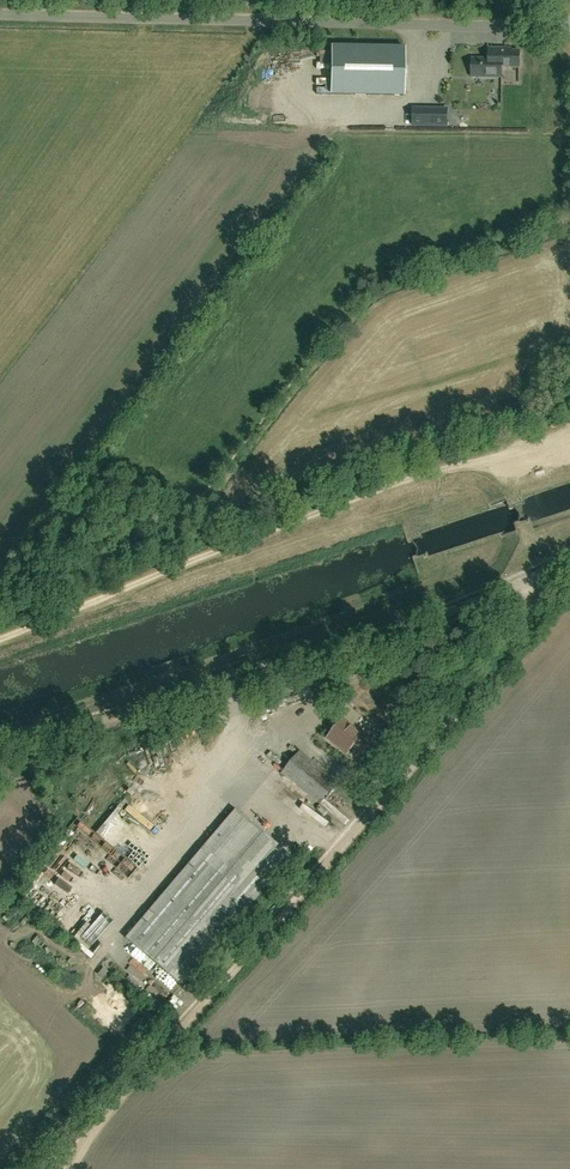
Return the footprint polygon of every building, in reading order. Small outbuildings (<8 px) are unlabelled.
[(404,47),(332,46),(331,94),(403,96),(404,47)] [(520,67),(520,51),(502,51),(502,48),(489,47),(489,59),(472,59),(472,76),(501,77),(502,67),(520,67)] [(448,109),(428,109),(413,109),(413,125),(428,125),(447,126),(448,109)] [(563,414),(552,416),(554,428),(565,427),(563,414)] [(362,753),(371,743),(343,719),(328,738),(347,754),(354,745),(362,753)] [(283,772),(320,803),(337,783),(300,752),(283,772)] [(117,768),(109,775),(114,781),(122,775),(117,768)] [(142,786),(167,775),(164,770),(140,780),(142,786)] [(111,793),(115,785),(109,782),(105,790),(111,793)] [(156,797),(153,806),(164,809),(167,801),(156,797)] [(181,985),(290,856),(235,810),(126,939),(181,985)] [(181,834),(193,819),(187,814),(176,830),(181,834)] [(83,942),(93,949),(103,937),(93,929),(83,942)]
